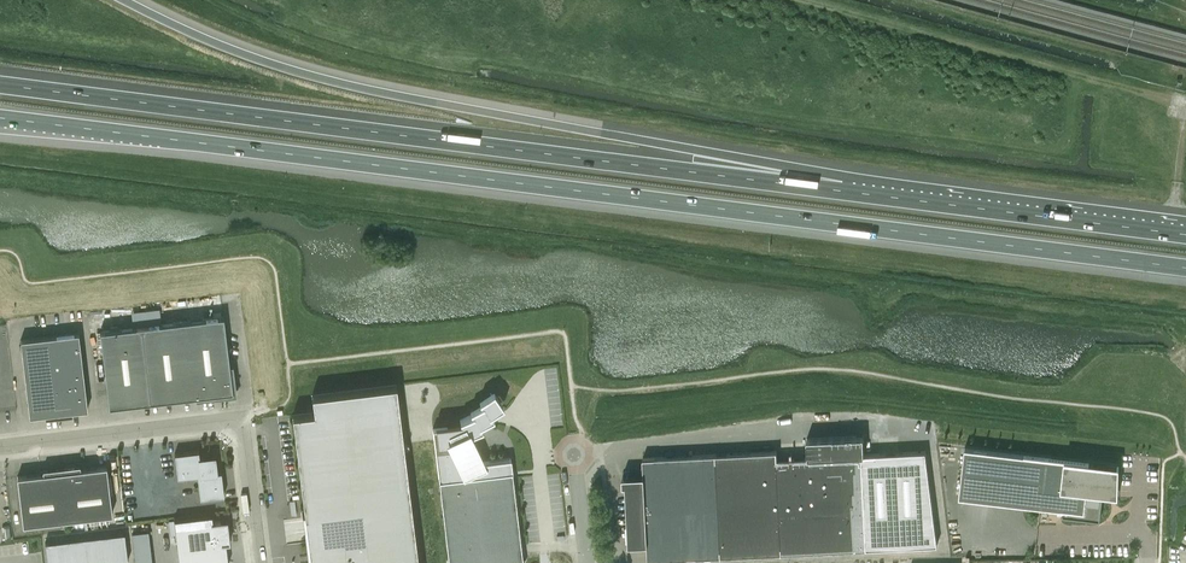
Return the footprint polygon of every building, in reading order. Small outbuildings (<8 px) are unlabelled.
[(223,316),(99,331),(108,406),(197,395),(197,399),(236,394),(232,366),(229,367),(223,316)] [(78,332),(19,339),(29,416),(45,414),(45,417),(71,414),(71,411),(87,409),(78,332)] [(292,416),(305,517),(308,541),(310,562),(418,562),(396,384),(311,395),(314,413),(292,416)] [(432,429),(448,562),(523,562),(512,472),(511,458),(482,462),(470,434),(483,428),(481,424),(494,417),(492,413),(503,405),(494,391),(479,401),(481,404),(470,410),(472,414),(460,420),(462,425),(449,431),(447,427),(432,429)] [(719,507),(722,555),(936,545),(924,452),(864,454),(863,436),(807,439),(808,457),(777,459),(778,504),(719,507)] [(878,438),(879,451),(897,450),(897,438),(878,438)] [(1106,492),(1113,492),(1113,488),(1119,489),(1120,466),(965,448),(959,497),(1066,509),(1065,512),(1063,512),(1063,514),(1101,518),(1104,487),(1107,487),(1106,492)] [(197,474),(199,490),(200,498),(223,495),(221,471),(216,471),(215,466),(214,456),(204,457),(199,458),(198,450),(174,453),(177,477),(197,474)] [(777,459),(776,451),(643,458),(644,475),(623,476),(623,484),(629,484),(632,541),(647,540),(648,560),(722,555),(719,507),(778,504),(777,459)] [(23,525),(112,514),(106,465),(80,468),(79,464),(42,469),(43,473),(17,476),(23,525)] [(174,518),(179,562),(228,562),(226,543),(230,542),(227,517),(210,519),(209,514),(174,518)]
